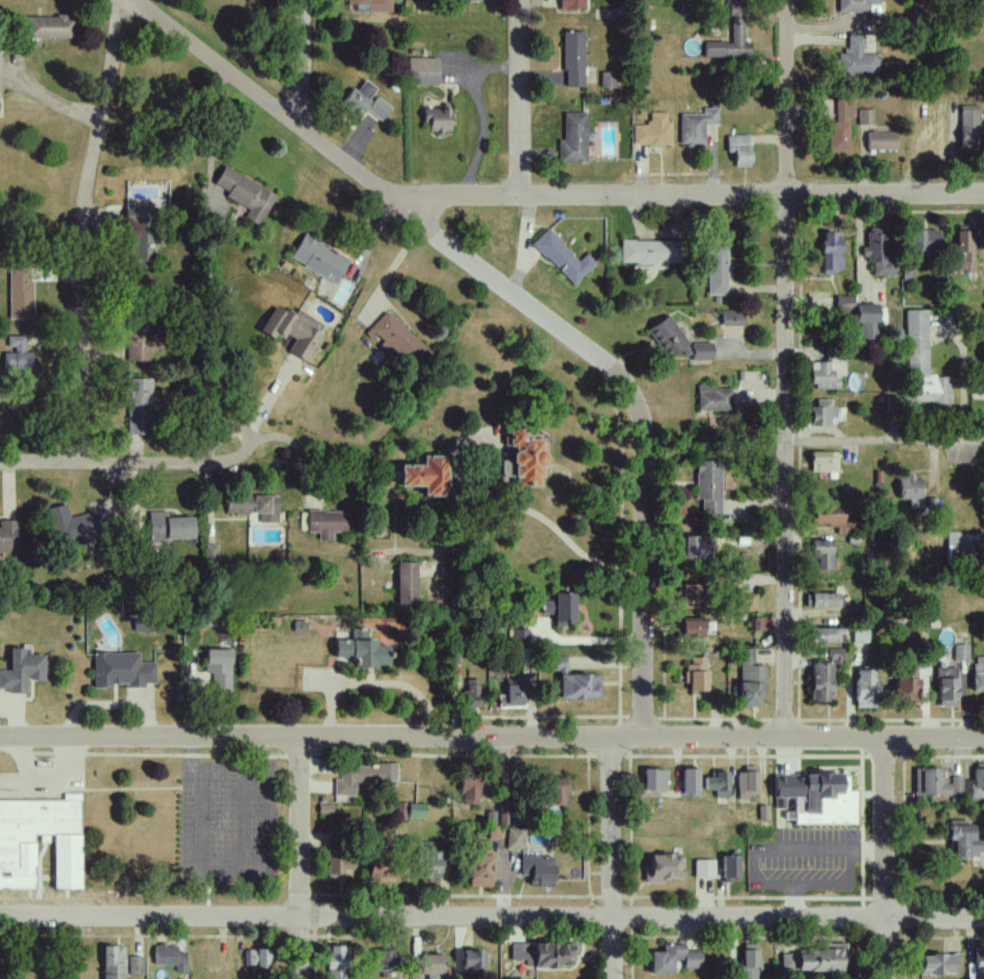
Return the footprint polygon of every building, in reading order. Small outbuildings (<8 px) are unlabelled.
[(390,0),(345,0),(345,6),(367,6),(367,12),(390,13),(390,0)] [(585,10),(585,0),(561,0),(561,10),(585,10)] [(837,14),(879,13),(879,0),(837,0),(837,14)] [(730,42),(704,42),(704,57),(750,57),(750,43),(744,43),(744,5),(731,5),(730,42)] [(25,16),(25,38),(72,39),(72,17),(25,16)] [(564,32),(563,86),(583,87),(585,32),(564,32)] [(839,54),(838,77),(878,78),(878,54),(863,54),(864,37),(847,37),(847,55),(839,54)] [(615,72),(600,73),(601,89),(616,88),(615,72)] [(356,119),(378,90),(365,80),(357,90),(353,87),(339,105),(356,119)] [(368,110),(381,121),(391,108),(378,98),(368,110)] [(851,151),(850,99),(835,99),(836,123),(828,123),(828,151),(851,151)] [(977,105),(960,106),(961,146),(978,146),(977,105)] [(424,108),(423,124),(429,124),(429,134),(450,134),(451,109),(424,108)] [(705,144),(705,125),(719,125),(719,108),(703,109),(703,114),(680,114),(681,145),(705,144)] [(859,125),(873,125),(874,110),(859,110),(859,125)] [(558,162),(586,162),(587,112),(563,112),(563,140),(558,140),(558,162)] [(633,125),(633,145),(671,146),(671,121),(666,121),(667,113),(648,112),(648,125),(633,125)] [(897,150),(897,132),(867,132),(868,150),(897,150)] [(727,152),(734,152),(734,167),(750,167),(750,135),(726,136),(727,152)] [(224,198),(247,209),(243,219),(259,227),(275,193),(222,168),(214,185),(228,192),(224,198)] [(127,206),(126,268),(151,268),(151,206),(127,206)] [(873,276),(893,276),(892,228),(868,228),(868,246),(863,246),(863,260),(873,260),(873,276)] [(596,263),(586,254),(579,260),(546,229),(532,244),(574,285),(596,263)] [(940,230),(913,230),(912,250),(940,251),(940,230)] [(957,271),(975,272),(976,231),(958,230),(957,271)] [(842,269),(841,231),(821,232),(822,274),(835,274),(835,270),(842,269)] [(349,259),(302,234),(289,259),(336,284),(349,259)] [(681,263),(680,240),(621,241),(622,264),(681,263)] [(728,295),(727,246),(707,246),(708,295),(728,295)] [(30,265),(7,266),(8,319),(32,319),(30,265)] [(837,313),(856,312),(856,323),(859,323),(860,340),(878,339),(877,304),(855,305),(854,295),(836,296),(837,313)] [(325,327),(296,309),(293,316),(275,305),(260,330),(273,338),(277,332),(292,341),(286,351),(305,362),(325,327)] [(380,344),(410,372),(430,351),(386,310),(367,331),(381,343),(380,344)] [(744,310),(722,310),(722,326),(744,327),(744,310)] [(952,403),(952,376),(928,376),(927,310),(906,310),(907,404),(952,403)] [(668,359),(681,349),(686,356),(693,351),(668,315),(647,330),(668,359)] [(151,361),(152,325),(127,324),(126,360),(151,361)] [(31,352),(25,352),(25,336),(7,336),(7,350),(3,350),(3,372),(31,371),(31,352)] [(712,360),(712,343),(692,343),(692,360),(712,360)] [(840,389),(840,376),(845,376),(845,360),(812,361),(812,390),(840,389)] [(127,434),(152,433),(151,378),(126,378),(127,434)] [(697,410),(732,411),(732,387),(697,386),(697,410)] [(831,426),(831,419),(837,419),(836,407),(831,408),(831,399),(812,400),(812,426),(831,426)] [(540,486),(540,463),(545,463),(545,439),(529,439),(529,429),(505,429),(505,446),(511,446),(511,460),(501,460),(501,477),(516,477),(516,486),(540,486)] [(838,472),(837,451),(811,452),(812,472),(838,472)] [(399,464),(399,486),(423,486),(423,496),(445,495),(445,455),(422,455),(422,464),(399,464)] [(721,461),(696,460),(695,500),(701,500),(701,515),(720,515),(721,461)] [(899,477),(899,499),(909,499),(909,508),(923,508),(923,478),(899,477)] [(278,523),(277,496),(226,496),(226,514),(258,513),(259,523),(278,523)] [(68,517),(65,505),(46,508),(54,546),(94,538),(89,513),(68,517)] [(837,535),(846,535),(846,526),(846,506),(813,506),(814,526),(837,526),(837,535)] [(193,539),(193,517),(166,517),(166,511),(148,512),(148,541),(193,539)] [(307,532),(319,532),(319,541),(332,541),(332,532),(347,532),(347,511),(307,511),(307,532)] [(19,551),(18,520),(0,520),(0,552),(19,551)] [(982,534),(947,533),(947,554),(982,555),(982,534)] [(684,559),(709,559),(708,536),(683,536),(684,559)] [(811,559),(817,559),(818,570),(833,570),(832,540),(811,541),(811,559)] [(417,562),(397,563),(397,605),(417,604),(417,562)] [(681,602),(700,603),(701,584),(682,584),(681,602)] [(554,601),(541,601),(541,614),(554,615),(554,628),(566,628),(566,622),(574,622),(575,593),(554,593),(554,601)] [(838,594),(807,593),(806,608),(838,609),(838,594)] [(757,594),(739,594),(738,611),(756,611),(757,594)] [(766,617),(752,617),(752,630),(765,631),(766,617)] [(704,638),(704,618),(681,619),(682,639),(704,638)] [(810,642),(843,643),(844,628),(810,627),(810,642)] [(366,629),(350,629),(350,639),(366,640),(366,629)] [(526,630),(512,629),(512,642),(525,642),(526,630)] [(852,643),(867,643),(867,630),(853,629),(852,643)] [(333,656),(352,657),(352,666),(387,668),(387,646),(375,645),(375,641),(334,639),(333,656)] [(953,661),(967,661),(967,645),(954,645),(953,661)] [(7,689),(7,693),(26,694),(26,681),(44,681),(44,655),(23,655),(23,648),(9,648),(9,671),(0,670),(0,689),(7,689)] [(843,649),(828,648),(828,663),(811,662),(810,701),(828,701),(828,692),(832,692),(832,664),(843,664),(843,649)] [(229,649),(204,650),(204,674),(210,674),(211,689),(230,689),(229,649)] [(740,707),(759,707),(759,695),(765,695),(765,665),(754,666),(753,649),(739,649),(740,707)] [(137,652),(92,652),(92,686),(143,687),(143,684),(154,684),(154,662),(137,662),(137,652)] [(983,691),(983,656),(972,657),(973,692),(983,691)] [(551,672),(566,672),(566,657),(550,657),(551,672)] [(687,683),(690,683),(690,692),(709,692),(709,670),(707,671),(707,657),(686,657),(687,683)] [(956,667),(937,667),(937,706),(956,706),(956,667)] [(875,708),(875,669),(855,669),(855,707),(875,708)] [(917,701),(918,669),(906,669),(906,679),(894,678),(893,701),(917,701)] [(498,708),(526,707),(525,673),(514,673),(514,684),(505,685),(505,695),(497,695),(498,708)] [(559,698),(599,699),(600,674),(559,674),(559,698)] [(478,679),(466,680),(466,691),(462,691),(462,708),(479,708),(478,679)] [(333,795),(355,796),(355,783),(395,784),(396,763),(374,763),(374,767),(340,766),(340,779),(333,778),(333,795)] [(757,794),(757,766),(744,766),(744,772),(737,772),(738,800),(749,799),(749,794),(757,794)] [(970,795),(970,799),(983,799),(983,766),(973,766),(974,782),(962,782),(962,776),(950,776),(951,795),(970,795)] [(698,796),(698,769),(683,768),(682,796),(698,796)] [(914,795),(948,796),(948,784),(940,784),(941,769),(914,768),(914,795)] [(643,790),(666,791),(666,770),(644,769),(643,790)] [(705,791),(716,790),(716,799),(729,798),(728,772),(713,772),(713,777),(704,777),(705,791)] [(460,774),(461,805),(479,804),(478,773),(460,774)] [(855,825),(856,791),(848,791),(848,774),(774,774),(774,809),(785,809),(785,799),(793,799),(793,813),(785,813),(785,820),(793,820),(793,825),(855,825)] [(569,778),(547,779),(547,804),(569,804),(569,778)] [(33,889),(33,834),(52,834),(52,889),(79,889),(79,793),(62,793),(62,800),(0,800),(0,889),(33,889)] [(396,820),(405,820),(405,804),(397,803),(396,820)] [(317,814),(334,814),(334,805),(318,804),(317,814)] [(407,819),(423,819),(424,804),(408,804),(407,819)] [(978,852),(983,853),(983,834),(973,834),(973,823),(948,822),(948,841),(953,841),(953,857),(977,858),(978,852)] [(524,830),(507,829),(506,849),(524,850),(524,830)] [(417,878),(445,878),(446,842),(418,841),(417,878)] [(492,888),(492,854),(489,854),(489,841),(480,841),(479,855),(469,855),(468,887),(492,888)] [(644,880),(681,881),(681,855),(650,854),(650,866),(644,866),(644,880)] [(553,888),(554,856),(520,855),(520,875),(530,875),(530,887),(553,888)] [(739,880),(739,855),(722,856),(722,881),(739,880)] [(327,879),(352,879),(352,856),(327,856),(327,879)] [(714,860),(694,860),(694,878),(713,878),(714,860)] [(367,880),(391,881),(392,864),(367,864),(367,880)] [(510,960),(524,961),(524,968),(566,969),(566,960),(574,960),(575,944),(510,943),(510,960)] [(741,978),(758,978),(758,944),(741,944),(741,978)] [(843,972),(843,944),(821,944),(821,952),(781,952),(781,971),(843,972)] [(184,971),(185,952),(176,952),(176,946),(154,945),(153,964),(175,965),(175,971),(184,971)] [(650,974),(672,974),(673,960),(683,960),(683,968),(701,969),(702,951),(685,951),(685,945),(663,945),(663,952),(650,952),(650,974)] [(102,978),(122,978),(123,946),(102,946),(102,978)] [(330,957),(326,957),(327,978),(346,978),(345,946),(329,947),(330,957)] [(244,967),(269,967),(269,950),(244,949),(244,967)] [(373,975),(392,976),(393,951),(374,950),(373,975)] [(461,972),(484,971),(483,951),(460,952),(461,972)] [(975,953),(974,978),(983,978),(983,953),(975,953)] [(957,955),(922,954),(921,974),(956,975),(957,955)] [(441,955),(418,956),(419,975),(426,975),(426,978),(442,978),(441,955)] [(129,976),(143,976),(142,956),(128,956),(129,976)]
